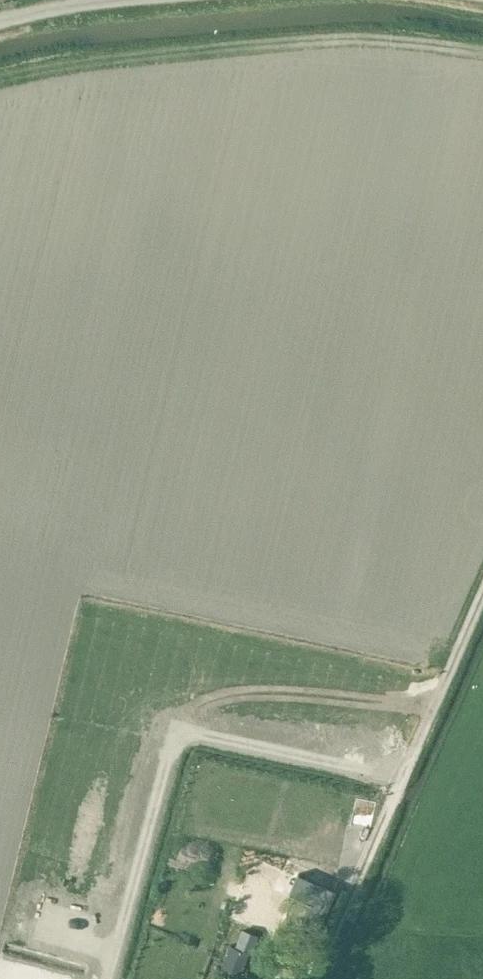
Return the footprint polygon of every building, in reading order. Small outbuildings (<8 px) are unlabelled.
[(290,892),(310,901),(299,924),(313,931),(333,889),(299,873),(290,892)] [(221,966),(241,974),(249,952),(251,953),(258,935),(241,929),(235,946),(229,944),(221,966)]
